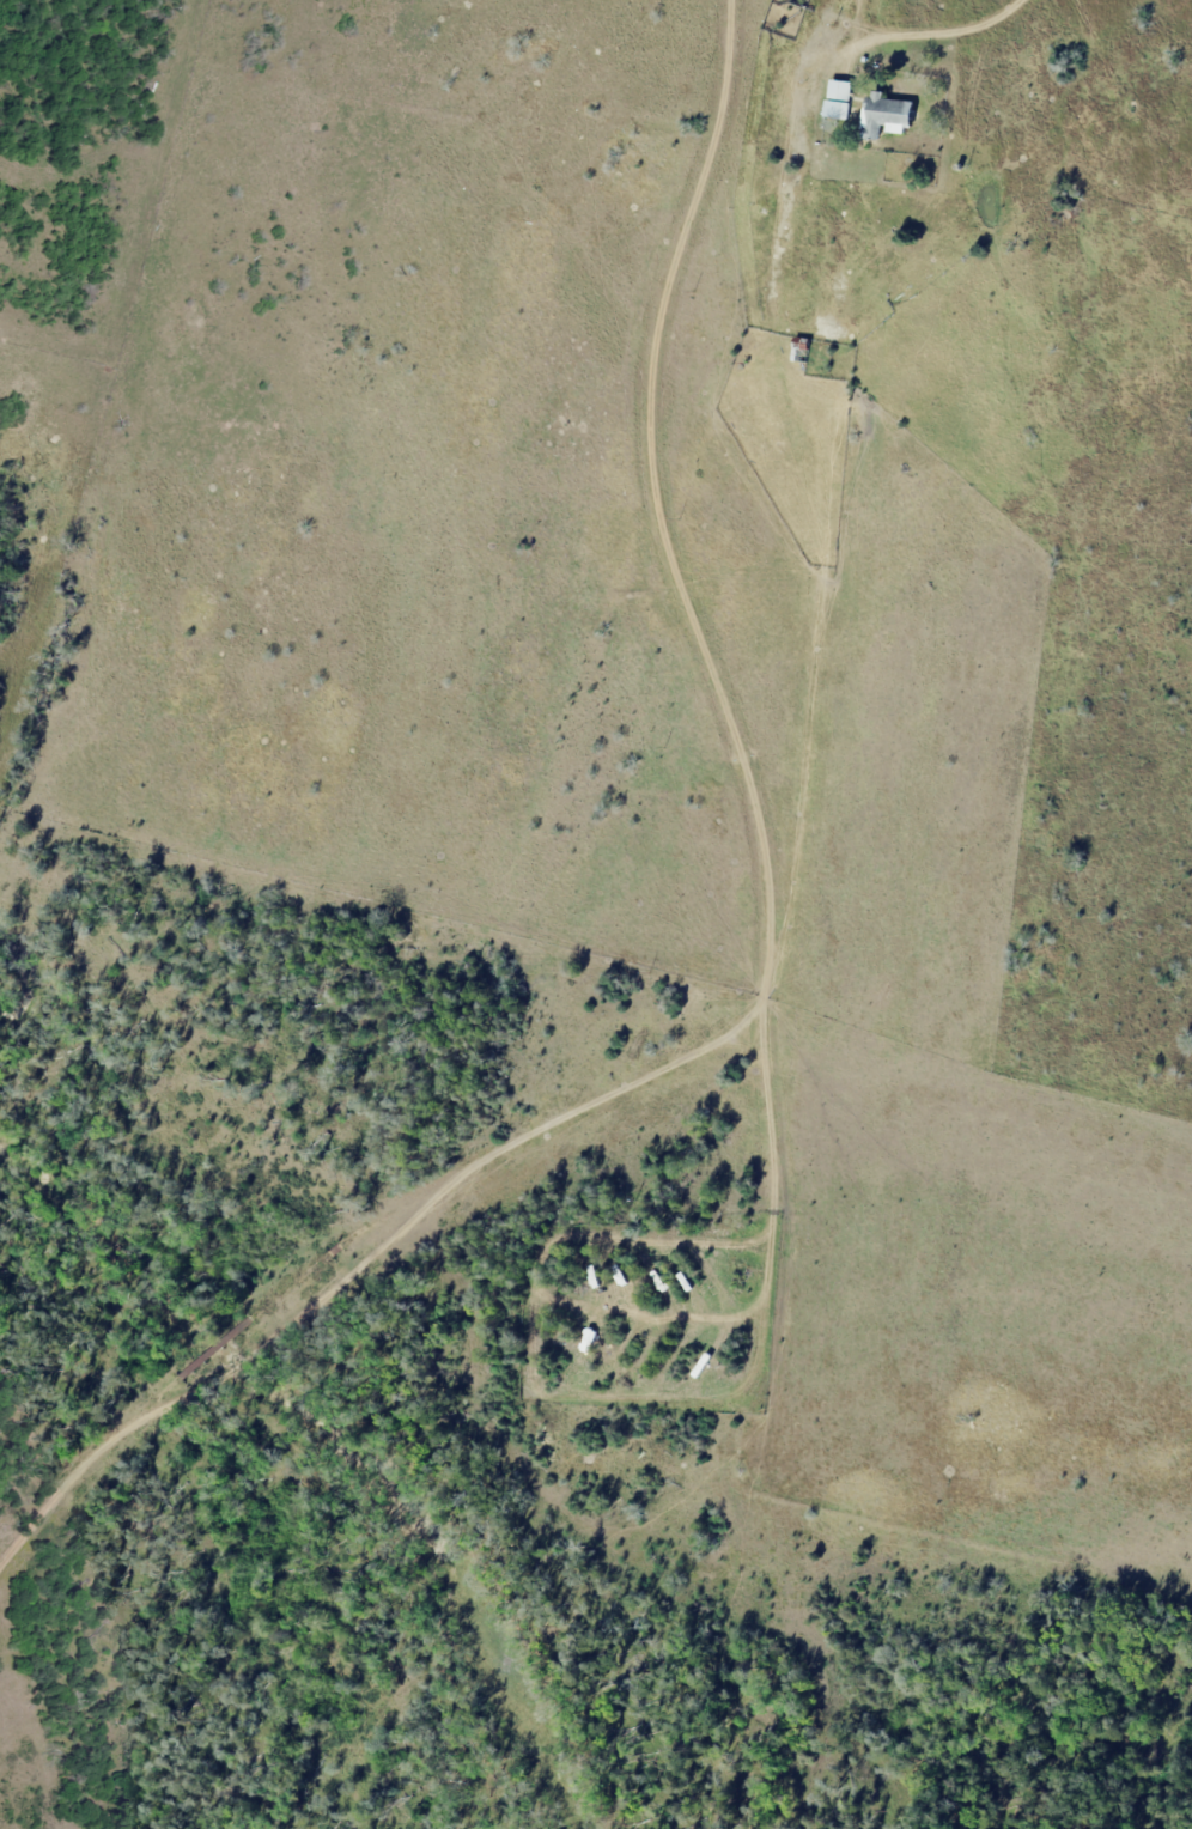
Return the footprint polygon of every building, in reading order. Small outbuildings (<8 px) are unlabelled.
[(825,79),(832,80),(827,103),(820,102),(825,79)] [(856,84),(833,81),(832,99),(829,102),(827,119),(852,121),(856,84)] [(876,92),(876,99),(870,98),(869,105),(874,105),(871,129),(864,128),(863,142),(884,144),(886,127),(922,120),(923,103),(888,99),(887,97),(888,93),(876,92)] [(810,364),(793,361),(797,336),(814,339),(810,364)]
